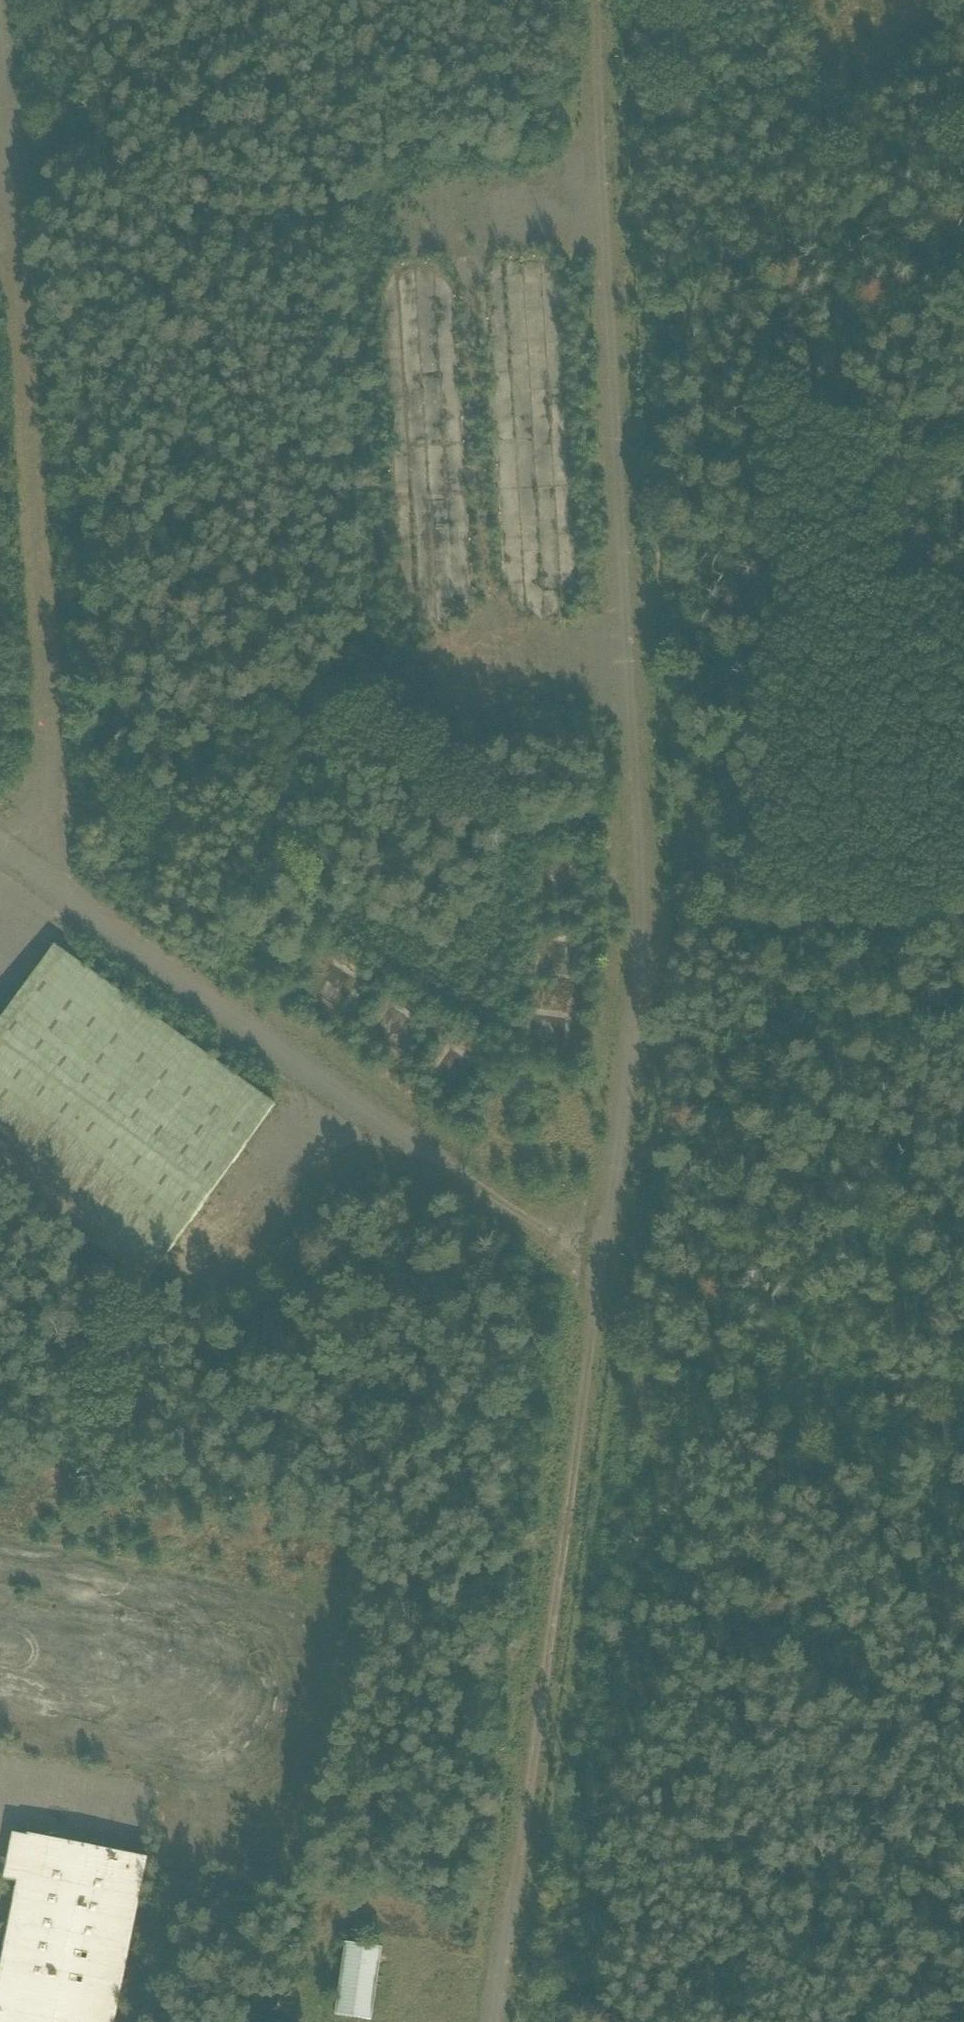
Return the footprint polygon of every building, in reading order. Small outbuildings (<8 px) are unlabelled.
[(55,946),(0,1022),(0,1177),(146,1283),(163,1260),(275,1105),(55,946)] [(27,1834),(0,1971),(0,2021),(115,2021),(147,1858),(27,1834)] [(382,1948),(345,1943),(335,2015),(371,2020),(382,1948)]
